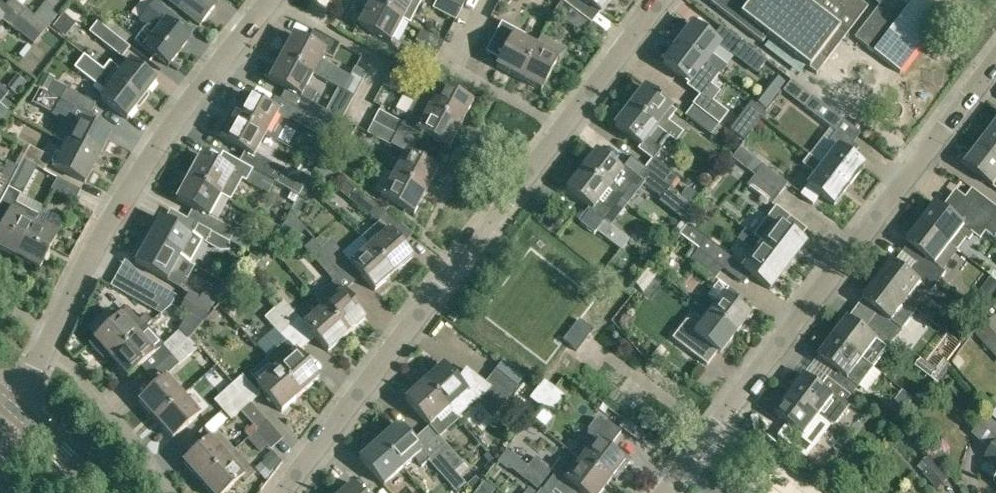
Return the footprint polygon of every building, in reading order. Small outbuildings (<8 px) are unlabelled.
[(51,0),(47,0),(34,16),(26,9),(19,18),(41,36),(62,9),(51,0)] [(62,9),(70,0),(51,0),(62,9)] [(169,2),(200,26),(215,7),(206,0),(166,0),(169,2)] [(403,21),(409,24),(422,0),(372,0),(370,3),(403,21)] [(443,0),(437,0),(432,9),(455,21),(461,10),(443,0)] [(461,10),(466,0),(443,0),(461,10)] [(562,2),(577,14),(586,3),(600,14),(611,0),(564,0),(562,2)] [(709,3),(763,43),(768,37),(817,74),(868,7),(858,0),(711,0),(709,3)] [(854,39),(900,74),(956,0),(884,0),(854,39)] [(167,67),(188,40),(168,24),(174,17),(155,2),(140,21),(157,33),(144,49),(167,67)] [(577,14),(562,2),(561,2),(553,12),(584,35),(591,25),(577,14)] [(1,20),(10,27),(34,45),(41,36),(19,18),(0,3),(0,21),(1,20)] [(403,21),(370,3),(358,27),(390,44),(403,21)] [(536,47),(535,46),(523,39),(525,36),(501,23),(485,53),(500,60),(496,68),(519,80),(536,47)] [(96,35),(94,37),(121,59),(129,49),(102,28),(97,24),(91,31),(96,35)] [(677,44),(704,64),(719,75),(725,67),(710,56),(719,45),(732,56),(734,53),(758,71),(766,61),(721,27),(712,39),(692,24),(677,44)] [(434,61),(445,41),(421,30),(414,42),(421,45),(413,61),(434,61)] [(313,31),(306,43),(325,53),(333,58),(339,45),(313,31)] [(325,53),(306,43),(292,36),(280,58),(313,76),(313,75),(342,91),(353,97),(365,74),(354,68),(349,77),(320,61),(325,53)] [(541,36),(535,46),(536,47),(519,80),(541,91),(556,63),(559,65),(567,50),(541,36)] [(704,64),(677,44),(662,64),(688,84),(686,87),(700,97),(702,95),(711,103),(720,92),(711,85),(719,75),(704,64)] [(313,76),(280,58),(268,81),(301,98),(311,104),(316,94),(306,88),(313,76)] [(108,61),(101,70),(141,100),(155,82),(129,61),(121,72),(108,61)] [(141,100),(101,70),(95,78),(108,88),(100,98),(127,119),(141,100)] [(406,97),(411,86),(389,73),(383,85),(406,97)] [(772,108),(793,83),(782,74),(762,100),(772,108)] [(0,103),(8,111),(16,103),(7,95),(8,93),(0,86),(0,104),(0,103)] [(59,99),(76,108),(89,116),(96,104),(65,87),(59,99)] [(419,93),(414,103),(460,127),(472,104),(439,87),(432,99),(419,93)] [(670,137),(669,138),(675,143),(683,132),(668,121),(675,111),(644,87),(629,107),(670,137)] [(823,166),(850,186),(864,167),(852,157),(859,149),(844,138),(852,127),(815,99),(813,101),(801,92),(794,100),(806,109),(836,132),(829,142),(837,148),(823,166)] [(238,109),(234,117),(266,136),(273,122),(284,128),(288,119),(292,122),(307,130),(306,132),(328,143),(334,131),(313,119),(298,111),(280,101),(276,99),(270,109),(246,95),(245,96),(242,94),(238,96),(235,103),(235,107),(238,109)] [(711,103),(702,95),(700,97),(693,106),(718,125),(723,129),(731,118),(726,115),(726,114),(711,103)] [(76,108),(59,99),(55,97),(48,111),(69,122),(76,108)] [(460,127),(414,103),(407,118),(409,119),(403,132),(418,139),(420,135),(448,149),(460,127)] [(710,135),(718,125),(693,106),(685,116),(710,135)] [(670,137),(629,107),(614,127),(640,147),(638,150),(651,160),(645,169),(669,188),(677,178),(653,159),(669,138),(670,137)] [(341,120),(318,108),(313,119),(334,131),(341,120)] [(373,123),(397,135),(403,124),(378,111),(373,123)] [(266,136),(234,117),(228,127),(225,126),(221,127),(217,134),(219,138),(221,139),(221,140),(245,153),(239,163),(238,163),(242,166),(273,183),(274,182),(299,196),(310,176),(302,171),(298,178),(255,154),(266,136)] [(66,143),(97,159),(109,136),(77,120),(66,143)] [(334,131),(328,143),(340,150),(352,126),(341,120),(334,131)] [(397,135),(373,123),(367,134),(391,146),(397,135)] [(980,148),(995,160),(995,132),(994,130),(980,148)] [(97,159),(66,143),(54,167),(85,182),(97,159)] [(51,158),(28,146),(21,160),(44,172),(51,158)] [(755,176),(779,195),(787,184),(740,148),(732,159),(749,172),(754,176),(755,176)] [(963,163),(967,166),(995,188),(995,160),(980,148),(975,156),(971,153),(963,163)] [(625,168),(622,171),(596,151),(581,171),(621,201),(633,186),(638,189),(642,184),(636,180),(638,178),(625,168)] [(405,154),(394,176),(426,193),(438,171),(405,154)] [(238,163),(239,163),(229,157),(223,169),(200,156),(188,178),(220,196),(232,174),(268,194),(273,183),(242,166),(238,163)] [(850,186),(823,166),(810,156),(803,165),(816,175),(808,186),(809,187),(802,196),(814,206),(822,196),(835,206),(850,186)] [(669,188),(645,169),(638,178),(636,180),(642,184),(661,199),(669,188)] [(621,201),(581,171),(566,191),(591,210),(589,212),(603,223),(596,233),(621,252),(630,241),(605,222),(612,213),(621,201)] [(754,176),(749,172),(741,182),(747,186),(747,187),(771,205),(779,195),(755,176),(754,176)] [(426,193),(394,176),(382,199),(415,216),(426,193)] [(220,196),(188,178),(175,201),(192,210),(187,220),(228,243),(235,232),(208,219),(220,196)] [(80,191),(56,179),(51,190),(74,202),(80,191)] [(33,225),(22,219),(27,209),(16,203),(20,194),(7,188),(0,202),(0,227),(2,228),(0,233),(0,249),(17,257),(33,225)] [(370,247),(394,275),(413,259),(391,234),(399,223),(356,189),(347,199),(387,231),(384,234),(377,226),(362,239),(369,247),(370,247)] [(953,246),(959,251),(969,237),(966,235),(970,229),(983,238),(995,220),(995,205),(974,189),(954,216),(938,204),(923,223),(953,246)] [(755,236),(791,263),(805,245),(783,228),(790,218),(776,208),(755,236)] [(33,225),(17,257),(40,269),(64,221),(51,215),(44,230),(33,225)] [(294,216),(284,225),(293,235),(303,227),(294,216)] [(228,243),(187,220),(181,231),(159,220),(154,220),(149,229),(152,233),(147,242),(179,260),(179,259),(188,264),(196,250),(187,245),(191,237),(222,254),(228,243)] [(953,246),(923,223),(908,243),(924,255),(916,264),(940,282),(947,273),(938,266),(953,246)] [(791,263),(755,236),(748,231),(742,238),(758,251),(744,269),(771,290),(791,263)] [(370,247),(369,247),(351,263),(330,241),(326,238),(318,245),(321,249),(321,248),(338,267),(337,268),(351,285),(361,277),(375,292),(394,275),(370,247)] [(321,249),(318,245),(313,240),(304,248),(328,277),(337,268),(338,267),(321,248),(321,249)] [(698,249),(723,268),(730,259),(706,240),(698,249)] [(179,260),(147,242),(142,251),(137,251),(132,259),(135,263),(134,264),(167,282),(179,260)] [(723,268),(698,249),(690,260),(715,279),(723,268)] [(894,261),(879,281),(908,303),(924,284),(933,291),(940,282),(916,264),(910,273),(894,261)] [(648,292),(668,277),(659,266),(640,281),(648,292)] [(135,287),(157,299),(162,289),(140,277),(135,287)] [(908,303),(879,281),(864,300),(880,312),(872,322),(896,340),(904,330),(894,322),(908,303)] [(322,308),(348,335),(367,318),(334,282),(315,299),(323,307),(322,308)] [(710,314),(737,335),(752,315),(737,304),(740,299),(718,282),(718,283),(708,297),(717,304),(710,314)] [(157,299),(135,287),(129,297),(151,309),(157,299)] [(203,323),(211,308),(189,296),(181,311),(203,323)] [(348,335),(322,308),(304,325),(283,301),(273,310),(306,345),(315,337),(328,353),(348,335)] [(306,345),(273,310),(264,318),(288,345),(269,362),(276,369),(301,397),(320,380),(296,354),(306,345)] [(737,335),(710,314),(699,328),(692,322),(687,323),(674,340),(709,366),(719,352),(722,355),(737,335)] [(110,360),(137,335),(120,316),(93,341),(110,360)] [(849,318),(834,337),(863,360),(878,340),(889,349),(896,340),(872,322),(865,331),(849,318)] [(979,334),(995,353),(995,318),(979,334)] [(593,332),(579,322),(564,342),(577,352),(593,332)] [(170,356),(189,339),(181,330),(162,347),(170,356)] [(155,354),(137,335),(110,360),(127,379),(155,354)] [(863,360),(834,337),(819,357),(835,370),(829,378),(852,396),(863,405),(869,395),(859,387),(874,368),(863,360)] [(189,339),(170,356),(178,366),(197,349),(189,339)] [(936,372),(920,360),(916,365),(938,382),(950,365),(944,361),(936,372)] [(466,371),(457,383),(443,367),(424,383),(448,410),(456,419),(467,408),(476,400),(481,395),(495,411),(506,397),(468,370),(466,371)] [(301,397),(276,369),(257,386),(282,414),(301,397)] [(789,394),(821,418),(831,426),(836,425),(846,412),(845,407),(844,406),(852,396),(829,378),(822,388),(804,374),(789,394)] [(233,386),(241,395),(250,405),(259,396),(242,377),(233,386)] [(155,422),(183,397),(166,378),(139,403),(155,422)] [(550,400),(563,391),(556,381),(543,390),(550,400)] [(448,410),(424,383),(405,400),(428,427),(421,434),(455,472),(463,464),(439,438),(446,431),(437,420),(448,410)] [(241,395),(233,386),(214,403),(222,412),(241,395)] [(821,418),(789,394),(774,413),(790,426),(783,435),(807,453),(814,443),(807,438),(821,418)] [(250,405),(241,395),(222,412),(231,422),(241,413),(250,405)] [(183,397),(155,422),(173,441),(200,416),(183,397)] [(250,405),(241,413),(258,431),(267,423),(250,405)] [(991,450),(985,458),(995,466),(995,424),(986,416),(971,435),(991,450)] [(595,440),(607,449),(609,446),(617,436),(620,432),(608,423),(596,420),(588,430),(588,435),(585,439),(592,444),(595,440)] [(625,421),(620,427),(631,436),(636,430),(625,421)] [(398,426),(379,442),(403,470),(415,460),(422,468),(429,463),(445,481),(455,472),(421,434),(412,442),(398,426)] [(200,482),(227,458),(211,439),(184,464),(200,482)] [(573,455),(580,460),(609,483),(624,463),(607,449),(595,440),(592,444),(585,439),(573,455)] [(403,470),(379,442),(360,459),(384,487),(403,470)] [(580,460),(572,470),(559,461),(552,470),(535,457),(528,467),(549,483),(556,474),(581,492),(601,492),(609,483),(580,460)] [(937,490),(950,479),(930,457),(918,467),(937,490)] [(200,482),(210,492),(227,492),(242,479),(245,483),(253,476),(253,475),(253,474),(253,473),(244,463),(237,469),(227,458),(200,482)] [(549,483),(528,467),(521,476),(542,492),(549,483)] [(341,492),(361,492),(352,484),(341,492)]
